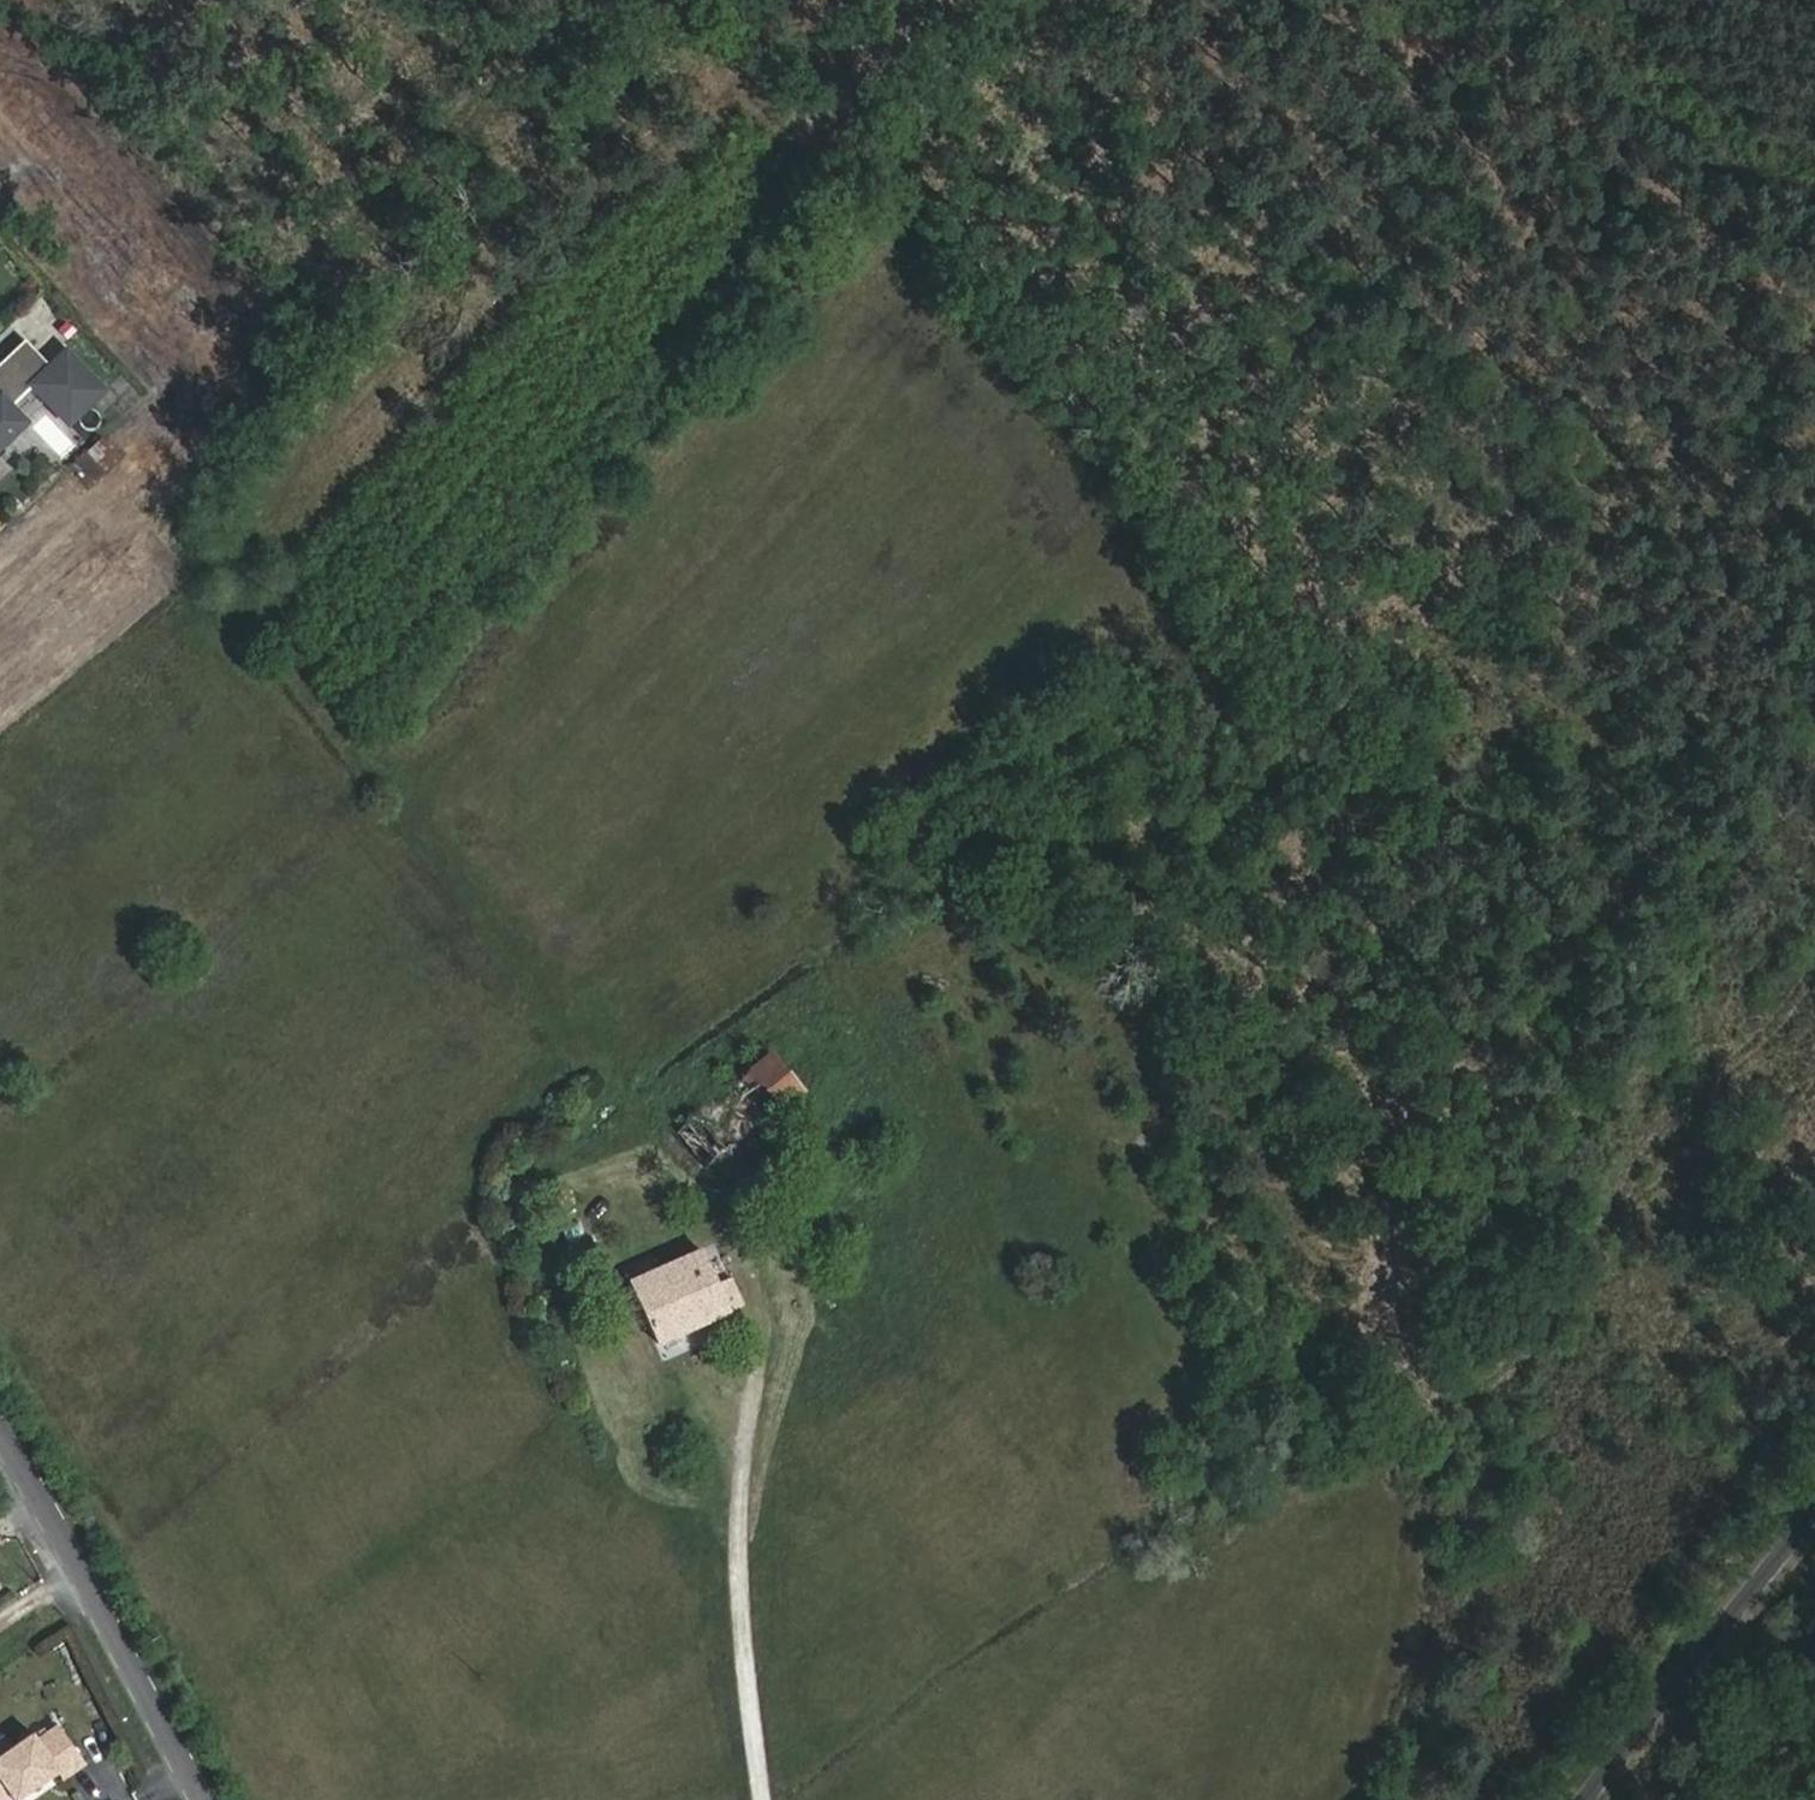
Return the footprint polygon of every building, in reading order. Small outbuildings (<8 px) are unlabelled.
[(0,364),(0,447),(26,422),(10,406),(32,385),(69,424),(104,391),(79,364),(63,379),(25,340),(0,364)] [(30,450),(19,438),(0,455),(0,477),(30,450)] [(707,1166),(801,1091),(771,1053),(677,1128),(707,1166)] [(657,1344),(744,1304),(733,1279),(719,1285),(703,1250),(629,1283),(657,1344)] [(19,1798),(62,1768),(67,1775),(87,1761),(60,1720),(40,1733),(36,1728),(0,1752),(0,1782),(6,1778),(19,1798)] [(19,1798),(6,1778),(0,1782),(0,1799),(16,1799),(19,1798)]
